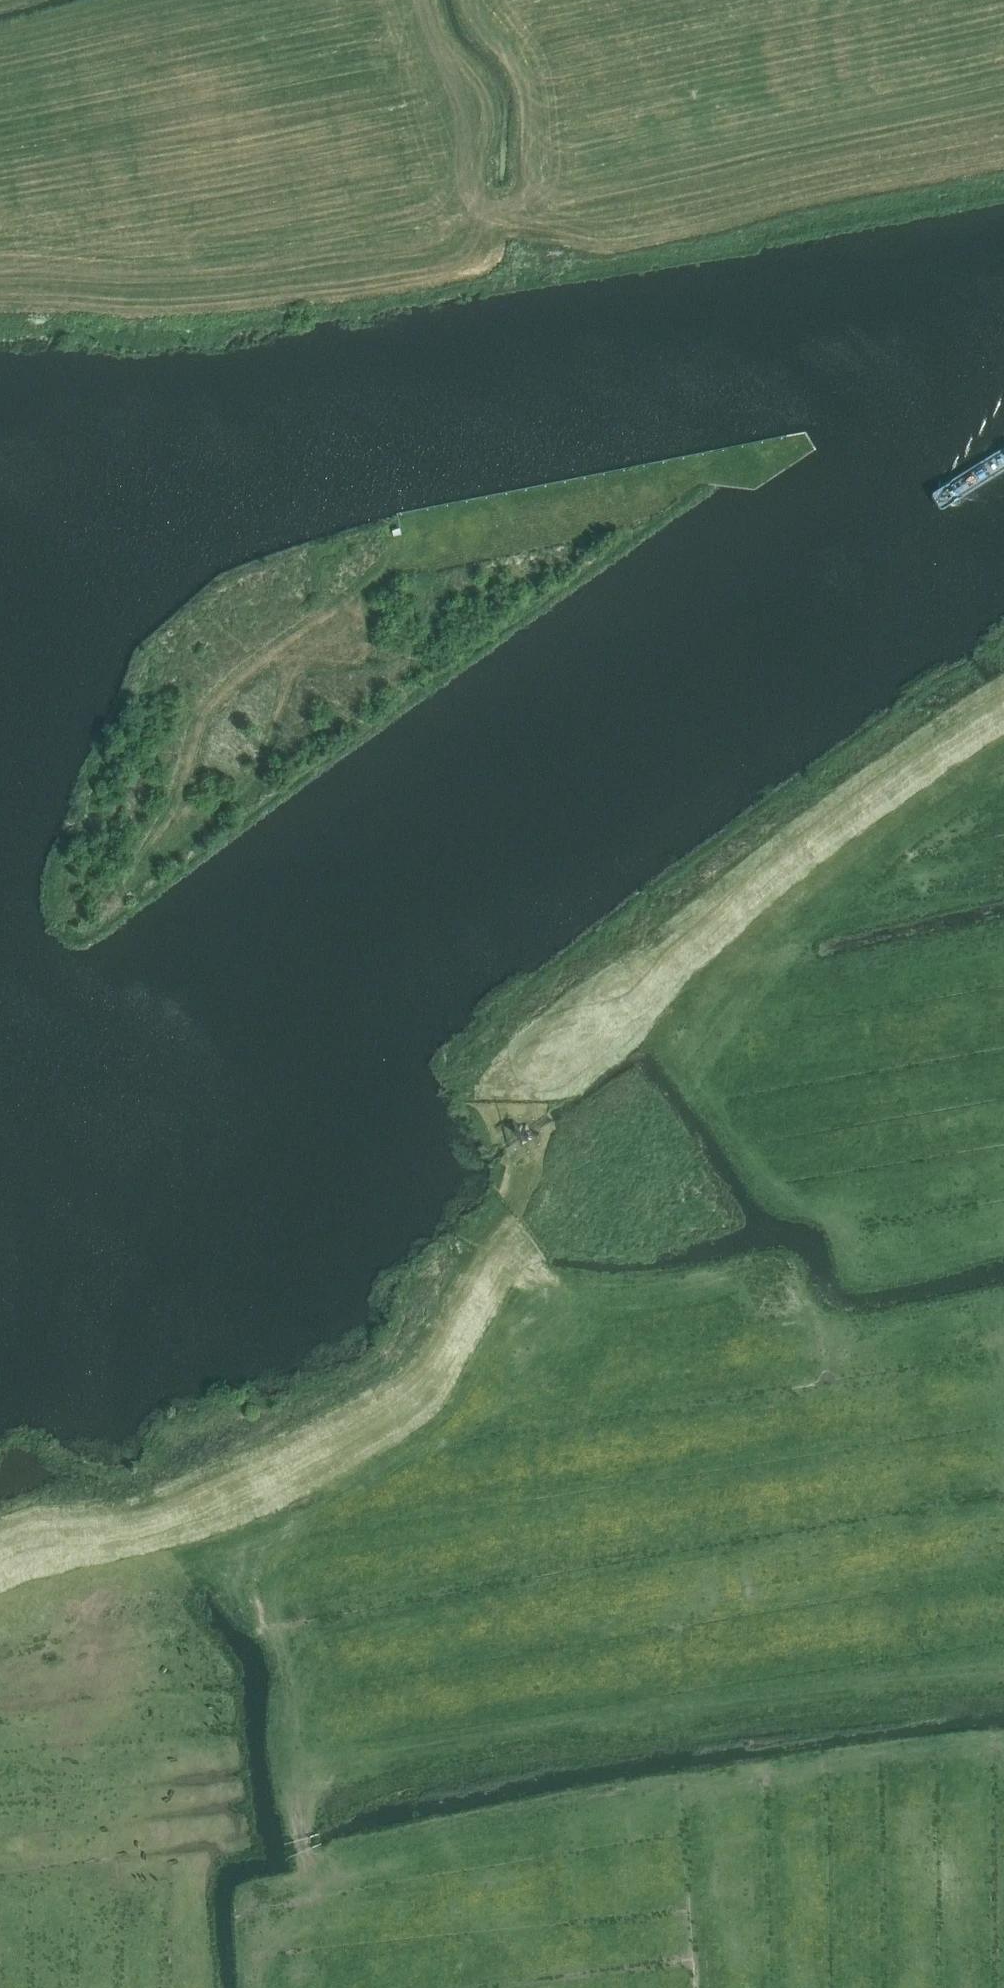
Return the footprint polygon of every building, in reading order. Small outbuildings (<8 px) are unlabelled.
[(522,1143),(534,1136),(527,1125),(516,1132),(522,1143)]
